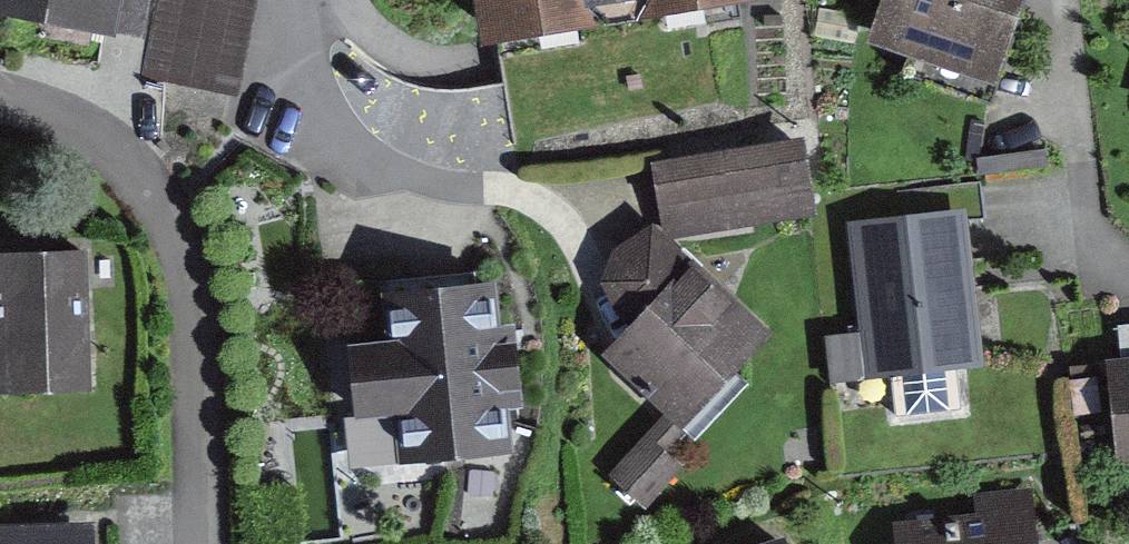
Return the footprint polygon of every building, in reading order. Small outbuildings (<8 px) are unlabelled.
[(110,19),(113,0),(0,0),(110,19)] [(502,33),(677,0),(496,0),(502,33)] [(881,29),(990,65),(1011,0),(891,0),(881,29)] [(793,144),(659,166),(669,224),(803,202),(793,144)] [(954,220),(860,231),(876,366),(970,355),(954,220)] [(0,261),(0,381),(82,379),(79,259),(0,261)] [(643,272),(572,338),(672,445),(743,379),(643,272)] [(476,315),(314,330),(331,510),(492,495),(476,315)] [(1118,366),(1127,454),(1128,454),(1128,365),(1118,366)] [(627,474),(589,525),(615,543),(635,543),(666,503),(627,474)] [(905,529),(907,543),(1031,543),(1025,495),(984,500),(986,520),(905,529)] [(0,536),(0,543),(85,543),(84,533),(0,536)]
